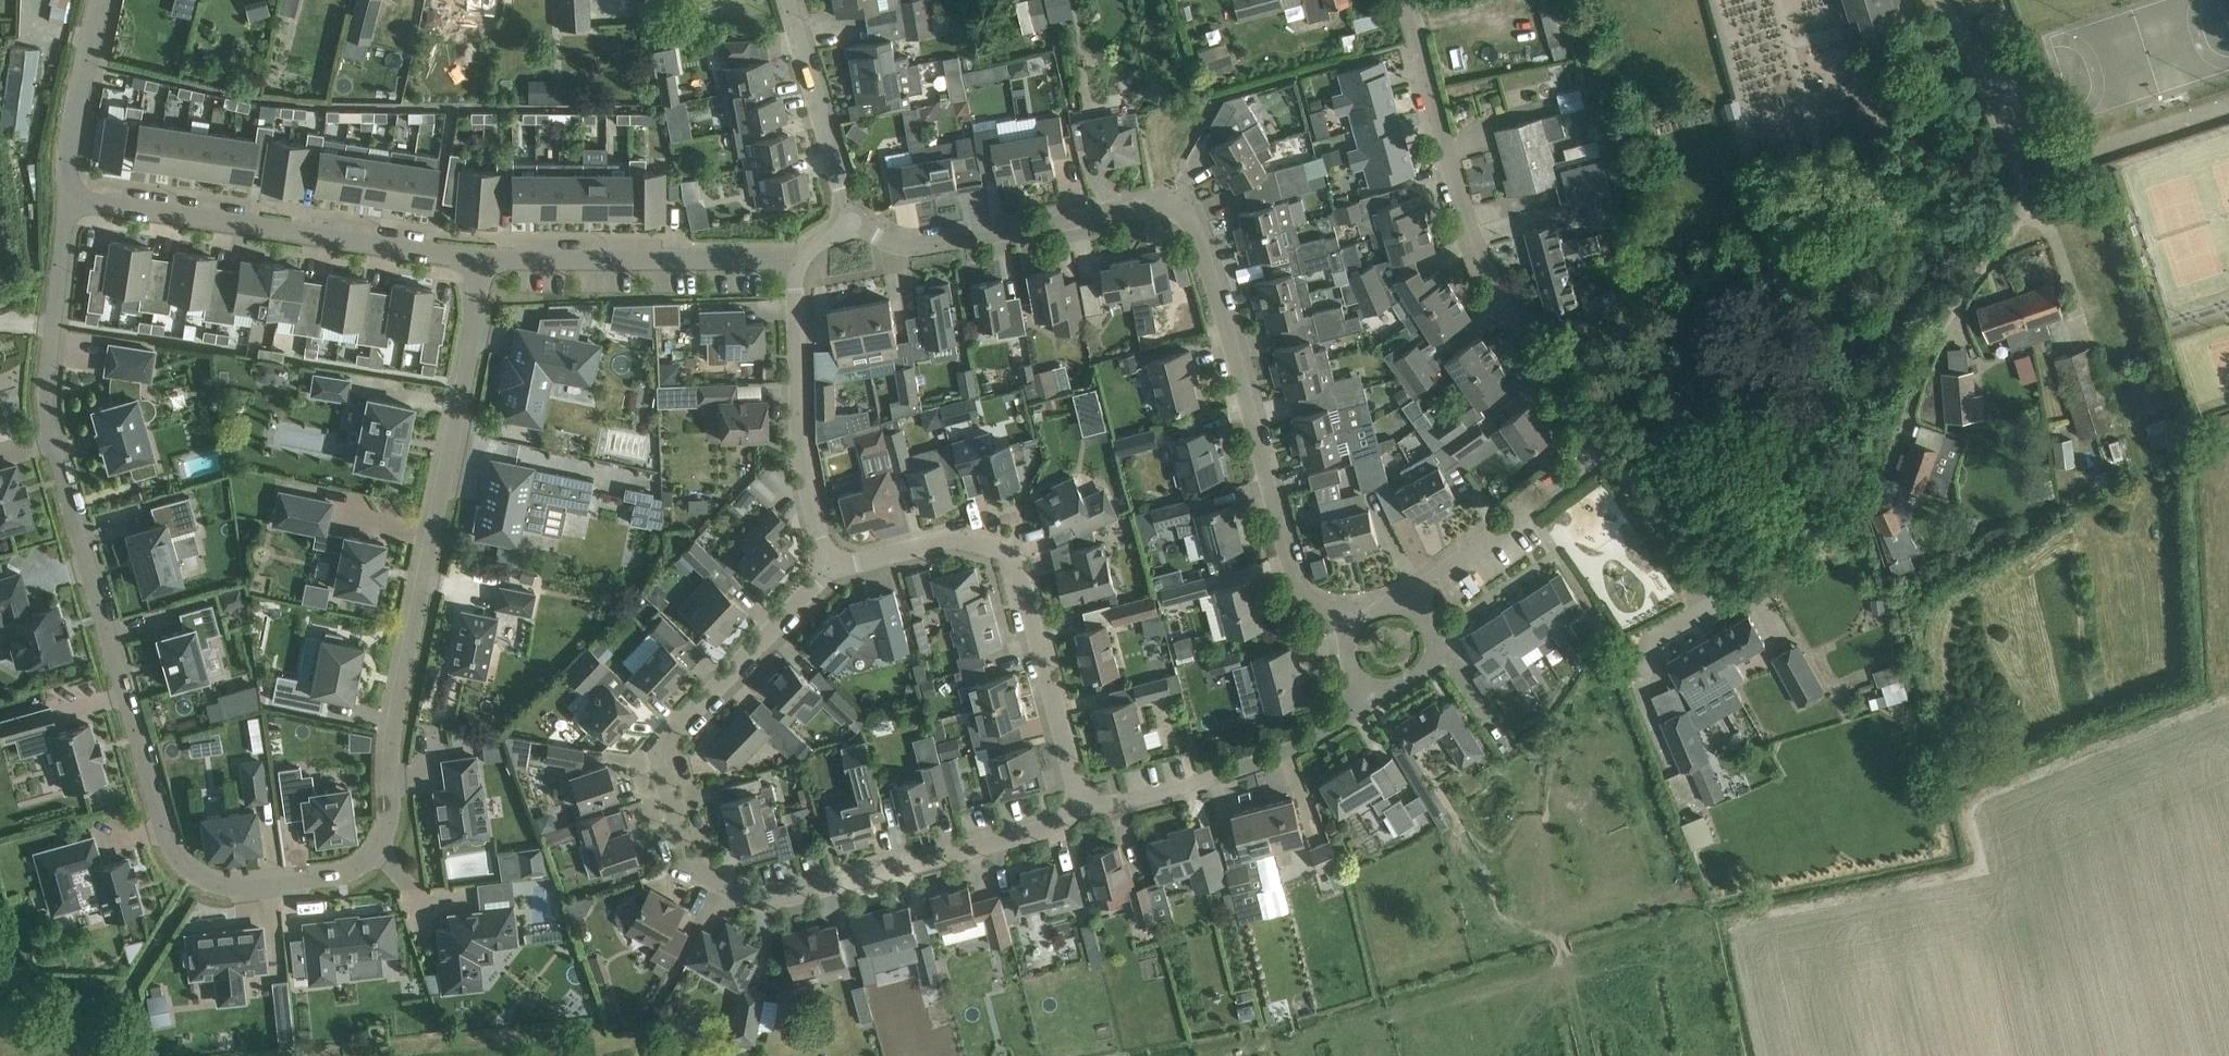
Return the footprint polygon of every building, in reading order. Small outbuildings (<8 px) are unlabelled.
[(38,1),(51,4),(48,19),(62,23),(68,0),(38,0),(38,1)] [(297,0),(282,0),(279,12),(293,15),(297,0)] [(344,38),(366,44),(378,0),(354,0),(344,38)] [(379,10),(411,13),(412,0),(380,0),(379,10)] [(484,2),(484,9),(498,10),(499,0),(484,0),(484,2)] [(560,26),(589,25),(588,0),(558,0),(560,26)] [(930,16),(927,0),(835,0),(836,6),(839,5),(841,16),(901,5),(904,21),(930,16)] [(1050,26),(1043,0),(1020,0),(1017,1),(1024,32),(1050,26)] [(1070,0),(1047,0),(1051,21),(1074,16),(1070,0)] [(1283,0),(1235,0),(1240,19),(1285,7),(1283,0)] [(1309,21),(1331,15),(1329,7),(1350,1),(1350,0),(1304,0),(1309,21)] [(1847,1),(1841,3),(1845,15),(1841,16),(1849,40),(1866,34),(1869,42),(1893,34),(1891,26),(1909,21),(1902,0),(1847,0),(1847,1)] [(244,6),(247,17),(267,12),(264,1),(244,6)] [(1563,43),(1553,5),(1540,9),(1550,46),(1563,43)] [(434,8),(426,12),(427,21),(434,25),(442,20),(441,12),(434,8)] [(469,8),(467,25),(479,27),(479,28),(493,30),(496,11),(469,8)] [(930,16),(904,21),(907,39),(933,34),(930,16)] [(854,73),(909,64),(908,57),(895,59),(891,38),(852,44),(854,55),(851,56),(854,73)] [(749,40),(723,41),(723,56),(725,56),(726,67),(717,69),(721,93),(727,92),(771,84),(773,84),(770,64),(765,64),(764,59),(750,61),(749,55),(749,40)] [(1207,48),(1201,50),(1210,76),(1236,68),(1231,53),(1229,54),(1225,42),(1207,48)] [(11,44),(0,124),(0,131),(26,135),(39,48),(11,44)] [(960,55),(945,58),(947,69),(962,67),(960,55)] [(1006,60),(964,70),(967,83),(1009,74),(1006,60)] [(1334,97),(1336,104),(1391,89),(1386,71),(1383,72),(1380,61),(1341,73),(1347,93),(1334,97)] [(909,64),(854,73),(857,91),(860,91),(862,102),(875,99),(877,114),(912,107),(910,94),(924,91),(919,63),(909,64)] [(657,74),(663,103),(678,101),(673,71),(657,74)] [(146,77),(133,75),(131,84),(143,87),(145,77),(146,77)] [(158,80),(146,77),(145,77),(143,87),(156,90),(158,80)] [(565,102),(565,80),(528,80),(528,102),(565,102)] [(1167,89),(1152,81),(1144,94),(1160,103),(1167,89)] [(743,128),(774,123),(785,121),(781,101),(777,101),(776,96),(773,96),(771,84),(727,92),(732,117),(730,117),(732,130),(735,130),(743,128)] [(191,88),(179,85),(177,95),(189,98),(191,88)] [(204,91),(191,88),(189,98),(202,101),(204,91)] [(1562,112),(1585,106),(1581,88),(1557,94),(1562,112)] [(1391,89),(1336,104),(1339,112),(1350,109),(1356,129),(1396,117),(1393,107),(1396,106),(1391,89)] [(1225,99),(1210,125),(1222,133),(1226,140),(1212,148),(1219,160),(1212,164),(1217,173),(1267,144),(1271,142),(1259,122),(1243,94),(1225,99)] [(238,98),(225,96),(223,105),(236,108),(238,98)] [(250,101),(238,98),(236,108),(248,111),(250,101)] [(685,99),(678,101),(663,103),(670,139),(691,135),(685,99)] [(121,153),(133,155),(138,121),(140,121),(142,106),(126,104),(124,117),(106,114),(99,163),(119,166),(121,153)] [(293,107),(280,105),(279,115),(292,116),(293,107)] [(306,108),(293,107),(292,116),(305,118),(306,108)] [(919,107),(905,110),(912,149),(926,146),(919,107)] [(1314,111),(1311,112),(1313,122),(1315,127),(1317,137),(1331,133),(1324,108),(1314,111)] [(339,110),(326,110),(325,120),(338,120),(339,110)] [(360,120),(373,120),(373,111),(360,110),(360,120)] [(386,111),(373,111),(373,120),(386,121),(386,111)] [(421,111),(408,111),(408,121),(421,121),(421,111)] [(434,111),(421,111),(421,121),(434,121),(434,111)] [(484,111),(471,111),(470,121),(483,121),(484,111)] [(497,111),(484,111),(483,121),(496,121),(497,111)] [(535,112),(522,112),(522,122),(535,122),(535,112)] [(548,112),(535,112),(535,122),(548,122),(548,112)] [(582,112),(569,112),(569,122),(582,122),(582,112)] [(582,112),(582,122),(595,122),(595,112),(582,112)] [(616,112),(616,122),(629,122),(629,112),(616,112)] [(629,112),(629,122),(642,122),(654,122),(654,112),(642,112),(630,112),(629,112)] [(1566,157),(1555,160),(1549,139),(1566,134),(1559,112),(1519,123),(1523,139),(1502,144),(1512,182),(1506,183),(1509,195),(1515,193),(1515,194),(1557,182),(1562,202),(1568,200),(1569,201),(1584,197),(1608,191),(1611,190),(1601,155),(1598,139),(1564,148),(1566,157)] [(1084,120),(1073,122),(1078,148),(1088,146),(1090,153),(1104,151),(1106,165),(1113,164),(1139,159),(1133,126),(1119,128),(1117,114),(1084,120)] [(1067,154),(1060,115),(1037,120),(1039,132),(1020,136),(1027,176),(1037,174),(1038,177),(1056,174),(1053,157),(1067,154)] [(1398,127),(1396,117),(1356,129),(1361,148),(1350,151),(1352,159),(1406,144),(1401,127),(1398,127)] [(133,155),(132,162),(156,166),(162,125),(140,121),(138,121),(133,155)] [(232,135),(226,176),(250,180),(251,172),(250,172),(258,123),(257,123),(255,138),(255,139),(232,135)] [(258,123),(250,172),(251,172),(263,174),(261,187),(281,190),(288,142),(271,139),(273,126),(258,123)] [(743,128),(735,130),(739,155),(741,154),(744,167),(746,167),(755,165),(782,160),(796,158),(793,138),(788,138),(787,133),(777,135),(774,123),(743,128)] [(162,125),(156,166),(179,169),(185,128),(162,125)] [(1027,176),(1020,136),(1001,139),(999,126),(974,131),(975,136),(976,135),(981,165),(981,170),(996,167),(999,184),(1017,181),(1017,178),(1027,176)] [(185,128),(179,169),(203,173),(209,132),(207,131),(190,129),(185,128)] [(288,142),(281,190),(300,193),(302,180),(314,182),(321,137),(323,137),(323,133),(321,133),(307,131),(305,144),(288,142)] [(209,132),(203,173),(226,176),(232,135),(209,132)] [(959,191),(955,170),(981,165),(976,135),(975,136),(956,139),(956,141),(926,147),(934,193),(953,190),(953,192),(959,191)] [(314,182),(313,189),(338,193),(344,152),(346,141),(323,137),(321,137),(314,182)] [(1267,144),(1217,173),(1223,182),(1230,177),(1237,190),(1267,172),(1261,161),(1273,154),(1267,144)] [(1406,144),(1352,159),(1354,167),(1366,163),(1372,184),(1411,173),(1408,162),(1411,162),(1406,144)] [(583,163),(582,214),(606,214),(606,164),(606,147),(583,147),(583,163)] [(892,153),(886,154),(888,165),(891,183),(895,202),(910,200),(915,199),(915,196),(934,193),(926,147),(914,149),(892,153)] [(1343,161),(1340,147),(1322,152),(1323,155),(1326,165),(1343,161)] [(391,159),(384,200),(408,203),(415,152),(392,148),(391,159)] [(344,152),(338,193),(361,196),(367,156),(344,152)] [(431,207),(439,155),(415,152),(408,203),(431,207)] [(465,154),(449,152),(442,201),(457,203),(456,217),(476,218),(480,170),(463,168),(465,154)] [(1323,155),(1275,169),(1278,182),(1327,171),(1326,165),(1323,155)] [(367,156),(361,196),(384,200),(391,159),(367,156)] [(496,171),(480,170),(476,218),(495,220),(496,206),(511,206),(511,163),(512,163),(512,157),(496,157),(496,171)] [(629,163),(629,172),(630,172),(630,207),(642,207),(642,220),(663,220),(663,171),(645,171),(645,157),(628,157),(629,163)] [(755,165),(746,167),(750,192),(754,191),(756,204),(786,199),(808,195),(805,175),(800,175),(799,170),(785,173),(782,160),(755,165)] [(511,206),(511,214),(535,214),(535,163),(512,163),(511,163),(511,206)] [(559,214),(559,163),(535,163),(535,214),(559,214)] [(582,214),(582,163),(559,163),(559,214),(582,214)] [(606,164),(606,214),(630,214),(630,207),(630,172),(629,172),(629,163),(606,164)] [(1327,171),(1278,182),(1282,196),(1327,184),(1324,174),(1327,173),(1327,171)] [(682,195),(682,196),(699,195),(697,178),(680,179),(682,195)] [(1584,197),(1592,228),(1616,222),(1608,191),(1584,197)] [(1339,205),(1350,202),(1348,194),(1337,197),(1339,205)] [(1339,205),(1335,206),(1339,222),(1358,217),(1366,215),(1370,229),(1372,237),(1428,222),(1423,205),(1420,206),(1417,195),(1402,199),(1396,201),(1378,206),(1375,195),(1361,199),(1350,202),(1339,205)] [(1243,226),(1235,228),(1238,238),(1294,223),(1288,199),(1275,203),(1261,207),(1250,209),(1240,212),(1243,226)] [(779,221),(779,233),(791,232),(790,221),(779,221)] [(1556,221),(1525,230),(1533,260),(1545,257),(1546,260),(1570,253),(1571,259),(1601,251),(1596,232),(1562,241),(1556,221)] [(1433,239),(1428,222),(1372,237),(1375,246),(1388,243),(1393,261),(1432,251),(1430,240),(1433,239)] [(1294,223),(1238,238),(1240,247),(1248,245),(1252,259),(1261,257),(1273,253),(1287,249),(1286,247),(1284,237),(1292,235),(1297,233),(1294,223)] [(1325,236),(1295,244),(1298,258),(1329,250),(1341,247),(1337,234),(1325,237),(1325,236)] [(123,291),(130,243),(111,240),(109,253),(95,251),(93,266),(90,266),(86,288),(89,289),(86,308),(103,311),(106,289),(123,291)] [(123,291),(120,308),(137,311),(138,307),(153,310),(161,261),(148,259),(148,255),(150,246),(130,243),(123,291)] [(1298,258),(1302,271),(1332,263),(1334,270),(1346,267),(1341,247),(1329,250),(1298,258)] [(161,261),(153,310),(169,312),(171,298),(188,301),(195,253),(175,250),(173,263),(161,261)] [(1145,256),(1126,259),(1134,305),(1139,332),(1158,329),(1153,302),(1173,299),(1167,267),(1164,250),(1150,252),(1145,253),(1145,256)] [(188,301),(186,310),(203,313),(203,317),(218,319),(225,271),(212,269),(214,256),(195,253),(188,301)] [(1547,311),(1577,303),(1566,260),(1571,259),(1570,253),(1546,260),(1545,257),(1533,260),(1547,311)] [(1106,260),(1101,261),(1105,282),(1107,297),(1123,294),(1125,307),(1134,305),(1126,259),(1107,262),(1106,260)] [(225,271),(218,319),(233,322),(233,321),(251,323),(253,311),(260,260),(259,260),(259,262),(240,260),(238,272),(225,271)] [(283,264),(260,260),(253,311),(275,314),(283,264)] [(284,264),(283,264),(275,314),(293,317),(291,330),(307,333),(314,284),(301,282),(303,269),(284,266),(284,264)] [(1383,285),(1374,264),(1350,275),(1358,295),(1383,285)] [(1085,327),(1080,297),(1067,299),(1062,268),(1030,274),(1038,316),(1052,313),(1055,332),(1085,327)] [(1403,318),(1408,324),(1456,293),(1446,278),(1443,280),(1437,271),(1424,279),(1418,270),(1394,280),(1398,286),(1404,295),(1393,302),(1403,318)] [(1260,294),(1252,296),(1255,306),(1309,292),(1306,280),(1296,283),(1292,271),(1256,280),(1260,294)] [(327,286),(314,284),(307,333),(322,335),(324,321),(341,324),(348,276),(329,273),(327,286)] [(367,279),(348,276),(341,324),(358,326),(356,340),(371,342),(378,294),(366,292),(367,279)] [(1007,306),(1003,279),(973,284),(980,327),(996,324),(998,337),(1027,332),(1022,303),(1007,306)] [(1086,314),(1103,310),(1098,279),(1080,283),(1086,314)] [(391,296),(378,294),(371,342),(387,345),(389,331),(405,334),(413,286),(393,283),(391,296)] [(923,314),(906,317),(910,338),(910,339),(911,345),(912,349),(929,347),(930,356),(931,361),(958,356),(956,342),(957,342),(954,325),(951,310),(949,299),(952,298),(950,283),(930,286),(931,291),(919,294),(923,314)] [(2053,284),(2018,295),(2033,342),(2051,336),(2046,320),(2063,314),(2060,304),(2053,284)] [(1383,285),(1358,295),(1366,314),(1390,303),(1383,285)] [(432,288),(413,286),(405,334),(422,336),(419,358),(435,361),(438,341),(441,342),(445,319),(442,319),(444,303),(430,301),(432,288)] [(1589,318),(1619,306),(1613,290),(1582,301),(1589,318)] [(1270,327),(1306,318),(1302,305),(1312,302),(1309,292),(1255,306),(1258,316),(1266,313),(1270,327)] [(1456,293),(1408,324),(1412,331),(1423,324),(1434,341),(1469,320),(1463,310),(1465,308),(1456,293)] [(2018,295),(1979,308),(1983,318),(1990,339),(2007,333),(2012,349),(2033,342),(2018,295)] [(890,299),(860,304),(870,359),(893,355),(898,355),(896,342),(897,341),(894,320),(890,299)] [(679,323),(678,301),(652,302),(653,323),(679,323)] [(745,318),(757,318),(757,301),(745,301),(745,318)] [(652,302),(615,302),(615,318),(635,318),(635,324),(653,324),(653,323),(652,302)] [(860,304),(830,309),(837,349),(837,352),(839,352),(841,365),(870,359),(860,304)] [(1316,326),(1346,318),(1342,305),(1313,313),(1316,326)] [(714,309),(698,309),(699,339),(707,338),(708,356),(708,361),(726,361),(725,356),(741,355),(763,355),(762,321),(744,322),(744,308),(736,308),(714,309)] [(100,314),(86,312),(85,321),(98,323),(100,314)] [(539,332),(518,328),(515,342),(512,357),(508,356),(502,385),(509,387),(508,391),(505,391),(500,415),(539,422),(548,374),(590,383),(597,344),(575,340),(579,316),(543,317),(539,332)] [(152,322),(139,320),(137,329),(150,331),(152,322)] [(165,323),(152,322),(150,331),(163,333),(165,323)] [(193,337),(196,324),(184,322),(182,336),(193,337)] [(1334,322),(1316,326),(1320,339),(1337,335),(1334,322)] [(216,331),(203,329),(202,339),(215,341),(216,331)] [(229,333),(216,331),(215,341),(228,343),(229,333)] [(1479,336),(1447,359),(1459,376),(1448,383),(1453,390),(1499,358),(1488,343),(1486,345),(1479,336)] [(1274,374),(1329,359),(1326,348),(1315,351),(1311,339),(1276,348),(1279,362),(1271,364),(1274,374)] [(369,354),(368,364),(381,366),(382,356),(377,348),(375,347),(375,343),(371,342),(369,354)] [(113,402),(92,408),(98,429),(95,430),(97,434),(100,433),(102,440),(99,441),(100,445),(102,444),(108,466),(129,460),(154,453),(145,420),(150,417),(153,414),(154,411),(155,407),(155,404),(153,400),(150,397),(146,396),(141,396),(140,387),(141,380),(150,381),(155,350),(109,343),(105,372),(113,373),(112,378),(111,383),(111,387),(111,392),(112,397),(113,402)] [(318,346),(305,344),(304,354),(318,356),(318,346)] [(1394,348),(1384,355),(1402,380),(1428,360),(1420,348),(1417,344),(1400,355),(1394,348)] [(1968,345),(1949,346),(1950,366),(1969,365),(1968,345)] [(271,348),(258,346),(257,356),(270,358),(271,348)] [(2116,426),(2089,347),(2054,359),(2081,438),(2116,426)] [(284,350),(271,348),(270,358),(283,360),(284,350)] [(1169,355),(1150,360),(1164,411),(1177,407),(1198,402),(1192,379),(1197,378),(1195,370),(1190,350),(1169,355)] [(357,353),(356,362),(368,364),(369,354),(357,353)] [(1499,358),(1453,390),(1458,397),(1468,389),(1477,403),(1460,414),(1457,409),(1435,425),(1447,442),(1477,420),(1486,414),(1480,406),(1513,383),(1506,374),(1509,373),(1499,358)] [(1323,382),(1334,379),(1329,359),(1274,374),(1276,384),(1284,381),(1288,395),(1324,386),(1323,382)] [(1402,380),(1406,386),(1414,397),(1420,393),(1418,390),(1439,375),(1436,371),(1428,360),(1402,380)] [(2032,361),(2018,365),(2023,382),(2037,378),(2032,361)] [(1020,364),(1023,379),(1033,377),(1031,382),(1028,383),(1032,398),(1062,391),(1056,366),(1033,371),(1032,362),(1020,364)] [(256,374),(260,379),(266,380),(272,376),(273,369),(269,364),(262,363),(257,367),(256,374)] [(435,364),(423,363),(421,372),(434,373),(435,364)] [(922,409),(915,365),(895,368),(901,400),(891,401),(894,417),(898,417),(922,409)] [(964,394),(977,392),(973,366),(960,368),(964,394)] [(1946,419),(1977,417),(1973,371),(1943,374),(1946,419)] [(347,401),(351,377),(312,372),(308,395),(347,401)] [(1338,393),(1364,387),(1360,375),(1335,382),(1338,393)] [(737,399),(736,382),(656,384),(657,406),(699,405),(699,402),(720,401),(721,439),(766,438),(765,398),(737,399)] [(836,382),(816,382),(818,440),(851,429),(847,412),(836,413),(836,382)] [(1406,386),(1396,393),(1404,405),(1414,397),(1406,386)] [(1097,387),(1074,392),(1081,418),(1085,433),(1107,428),(1103,412),(1097,387)] [(1341,406),(1367,399),(1364,387),(1338,393),(1341,406)] [(969,397),(940,405),(945,424),(975,416),(981,415),(975,396),(969,397)] [(411,406),(368,397),(354,464),(398,473),(411,406)] [(1404,405),(1403,405),(1418,425),(1417,426),(1418,427),(1430,419),(1429,418),(1425,412),(1414,397),(1404,405)] [(1292,442),(1373,420),(1367,399),(1341,406),(1330,409),(1329,407),(1294,416),(1297,430),(1289,432),(1292,442)] [(1503,423),(1504,425),(1492,433),(1502,447),(1513,439),(1523,453),(1533,447),(1543,461),(1560,448),(1551,434),(1552,434),(1530,403),(1503,423)] [(894,417),(882,421),(894,467),(913,462),(903,427),(901,427),(898,417),(894,417)] [(1430,419),(1418,427),(1435,450),(1447,442),(1435,425),(1430,419)] [(1306,463),(1342,454),(1341,452),(1350,450),(1349,448),(1379,441),(1373,420),(1292,442),(1294,452),(1303,449),(1306,463)] [(1489,437),(1477,420),(1447,442),(1458,458),(1489,437)] [(866,487),(842,493),(851,529),(872,524),(873,528),(903,520),(889,468),(894,467),(882,421),(871,424),(853,429),(856,442),(857,442),(866,474),(862,475),(866,487)] [(1158,445),(1153,427),(1115,438),(1121,456),(1158,445)] [(853,429),(828,437),(832,450),(847,445),(847,444),(856,442),(853,429)] [(1186,485),(1223,475),(1211,429),(1174,439),(1181,468),(1177,469),(1174,473),(1177,483),(1181,485),(1185,484),(1186,485)] [(1902,454),(1898,466),(1904,468),(1900,481),(1924,489),(1944,496),(1951,475),(1963,440),(1944,433),(1942,438),(1918,429),(1914,440),(1908,456),(1902,454)] [(989,431),(955,441),(957,451),(963,472),(980,468),(986,492),(1021,483),(1016,462),(1012,450),(1021,447),(1019,440),(1011,443),(993,447),(989,431)] [(1379,441),(1381,452),(1396,442),(1395,436),(1379,441)] [(2070,438),(2053,440),(2057,467),(2074,465),(2070,438)] [(1369,458),(1382,454),(1381,452),(1379,441),(1349,448),(1350,450),(1353,462),(1355,461),(1368,458),(1369,458)] [(1447,442),(1435,450),(1411,463),(1440,515),(1449,510),(1445,503),(1457,496),(1479,484),(1458,458),(1447,442)] [(927,466),(909,471),(915,496),(919,495),(923,510),(953,502),(946,476),(958,472),(954,455),(940,459),(936,447),(923,450),(927,466)] [(1382,454),(1369,458),(1376,487),(1390,483),(1390,482),(1382,454)] [(1376,487),(1368,458),(1355,461),(1363,491),(1376,487)] [(476,504),(471,528),(476,529),(475,534),(475,535),(477,536),(488,538),(516,544),(519,526),(539,530),(546,500),(564,504),(563,508),(565,509),(585,513),(592,480),(551,471),(548,486),(528,482),(532,467),(514,463),(493,459),(491,459),(491,460),(488,474),(488,475),(485,490),(484,491),(481,505),(476,504)] [(1408,482),(1397,488),(1411,512),(1415,520),(1427,513),(1431,520),(1440,515),(1411,463),(1401,468),(1408,482)] [(32,523),(25,498),(28,497),(29,497),(28,495),(25,484),(25,482),(23,482),(21,483),(15,464),(0,468),(0,532),(32,523)] [(1341,480),(1338,466),(1309,474),(1313,488),(1315,487),(1338,481),(1341,480)] [(1871,494),(1868,503),(1885,508),(1876,512),(1884,532),(1879,535),(1887,552),(1885,553),(1889,562),(1896,576),(1915,568),(1908,554),(1918,550),(1906,522),(1897,501),(1892,503),(1900,481),(1878,473),(1871,494)] [(1054,490),(1038,498),(1052,528),(1073,518),(1080,532),(1099,523),(1117,515),(1107,494),(1104,486),(1083,496),(1074,476),(1072,477),(1052,486),(1054,490)] [(1338,481),(1315,487),(1320,505),(1324,519),(1322,520),(1331,555),(1345,551),(1347,559),(1357,557),(1346,513),(1341,495),(1338,481)] [(624,486),(622,497),(635,499),(631,521),(647,524),(663,528),(662,504),(662,497),(652,495),(653,491),(637,488),(624,486)] [(662,497),(662,504),(671,503),(671,489),(662,490),(662,497)] [(273,523),(324,533),(325,530),(331,501),(280,491),(273,523)] [(197,527),(188,495),(150,505),(155,524),(127,532),(143,589),(179,579),(167,535),(197,527)] [(1242,546),(1231,505),(1192,515),(1188,499),(1135,513),(1139,531),(1140,531),(1144,545),(1157,526),(1177,521),(1181,535),(1202,529),(1209,554),(1242,546)] [(1379,543),(1370,507),(1346,513),(1357,557),(1367,554),(1365,546),(1379,543)] [(786,522),(771,508),(740,541),(749,549),(738,560),(766,587),(792,560),(770,539),(786,522)] [(1094,529),(1080,534),(1083,546),(1096,543),(1098,543),(1094,529)] [(330,533),(327,547),(339,549),(331,587),(372,596),(376,577),(382,578),(385,562),(379,561),(383,542),(345,534),(345,536),(330,533)] [(704,573),(716,559),(694,538),(681,551),(704,573)] [(1107,557),(1102,541),(1098,543),(1096,543),(1083,546),(1074,549),(1078,564),(1057,570),(1065,601),(1116,588),(1108,557),(1107,557)] [(982,593),(976,567),(932,579),(936,594),(940,593),(943,605),(946,604),(946,603),(983,593),(982,593)] [(926,609),(921,593),(926,591),(920,570),(907,574),(913,595),(911,595),(915,611),(926,609)] [(534,574),(521,571),(519,579),(532,582),(534,574)] [(0,578),(0,608),(3,607),(6,619),(5,619),(18,663),(39,658),(40,664),(69,655),(63,634),(68,633),(69,633),(69,632),(66,621),(65,619),(64,620),(60,621),(55,605),(28,613),(24,611),(21,602),(27,600),(19,572),(0,578)] [(744,610),(708,575),(679,606),(715,641),(744,610)] [(1166,603),(1208,592),(1204,575),(1161,587),(1166,603)] [(1585,610),(1563,576),(1553,582),(1552,580),(1537,589),(1568,637),(1575,633),(1568,622),(1585,610)] [(304,580),(298,600),(323,606),(328,586),(304,580)] [(1218,589),(1230,634),(1263,625),(1251,580),(1218,589)] [(530,614),(534,592),(499,585),(495,607),(530,614)] [(222,609),(243,603),(240,588),(218,593),(222,609)] [(1562,641),(1568,637),(1537,589),(1522,599),(1524,602),(1515,608),(1537,642),(1555,630),(1562,641)] [(838,613),(811,642),(826,657),(837,667),(841,671),(847,664),(859,651),(865,654),(872,656),(876,655),(879,655),(884,654),(884,655),(910,649),(900,611),(895,590),(868,597),(870,602),(853,607),(843,617),(838,613)] [(989,591),(982,593),(983,593),(946,603),(946,604),(949,618),(953,617),(956,628),(956,629),(996,618),(989,591)] [(1158,612),(1154,595),(1112,606),(1116,623),(1158,612)] [(184,629),(157,636),(171,687),(208,676),(200,646),(208,644),(206,635),(219,631),(211,603),(179,612),(184,629)] [(1537,642),(1515,608),(1506,614),(1504,611),(1489,621),(1520,669),(1527,664),(1520,653),(1537,642)] [(485,676),(497,616),(461,609),(449,669),(485,676)] [(1749,615),(1708,638),(1734,683),(1744,677),(1735,661),(1766,644),(1765,643),(1760,634),(1751,618),(1749,615)] [(1606,616),(1594,624),(1602,636),(1614,629),(1606,616)] [(673,653),(686,640),(670,625),(662,617),(649,631),(660,641),(633,670),(661,698),(689,668),(673,653)] [(918,639),(928,636),(924,618),(914,621),(918,639)] [(956,629),(956,628),(952,629),(956,644),(960,643),(963,655),(1003,644),(996,618),(956,629)] [(1476,634),(1466,640),(1485,669),(1473,676),(1483,691),(1495,683),(1489,673),(1506,662),(1513,673),(1520,669),(1489,621),(1474,631),(1476,634)] [(1088,629),(1077,631),(1082,649),(1078,650),(1081,660),(1086,680),(1107,674),(1120,671),(1107,624),(1099,626),(1088,629)] [(277,673),(271,699),(321,709),(324,694),(350,699),(350,700),(352,700),(352,699),(352,698),(355,679),(357,679),(357,678),(356,677),(358,667),(359,667),(360,665),(358,665),(362,646),(363,646),(363,644),(361,644),(361,645),(340,640),(341,635),(325,631),(324,635),(320,635),(319,637),(306,634),(297,677),(277,673)] [(1196,652),(1191,635),(1174,640),(1179,657),(1196,652)] [(928,636),(918,639),(922,655),(933,653),(928,636)] [(1708,638),(1668,660),(1693,706),(1706,699),(1717,718),(1745,702),(1734,683),(1708,638)] [(1798,704),(1825,689),(1798,641),(1771,655),(1798,704)] [(1300,663),(1295,646),(1253,657),(1267,708),(1304,698),(1295,665),(1300,663)] [(608,665),(589,647),(564,673),(583,691),(585,688),(597,676),(608,665)] [(1242,663),(1239,651),(1208,659),(1211,671),(1242,663)] [(773,709),(789,724),(799,714),(802,716),(824,694),(791,662),(768,686),(782,699),(773,709)] [(928,678),(924,662),(914,664),(918,680),(928,678)] [(989,679),(985,663),(955,671),(963,699),(975,696),(978,708),(1020,697),(1014,673),(989,679)] [(1898,663),(1873,670),(1879,685),(1881,684),(1884,693),(1869,698),(1872,708),(1909,697),(1898,663)] [(818,668),(810,679),(828,693),(837,682),(818,668)] [(1167,675),(1136,684),(1139,696),(1140,700),(1171,692),(1183,689),(1179,672),(1167,675)] [(591,705),(578,718),(590,729),(593,726),(609,742),(636,713),(621,698),(617,695),(605,683),(597,676),(585,688),(593,696),(588,702),(591,705)] [(828,697),(826,699),(846,718),(850,722),(858,730),(870,717),(862,709),(838,687),(828,697)] [(1020,697),(978,708),(981,720),(969,723),(976,748),(1001,742),(997,728),(1027,720),(1020,697)] [(1147,748),(1134,698),(1094,709),(1099,729),(1103,727),(1111,759),(1147,748)] [(1484,751),(1452,701),(1442,708),(1437,700),(1417,712),(1432,737),(1440,732),(1462,765),(1484,751)] [(0,720),(0,721),(5,740),(16,737),(33,732),(52,726),(55,725),(49,706),(0,720)] [(804,738),(779,714),(766,727),(747,709),(728,728),(729,730),(708,752),(724,768),(734,757),(742,764),(768,736),(788,755),(804,738)] [(1724,795),(1687,709),(1661,720),(1683,770),(1690,767),(1705,803),(1724,795)] [(1432,737),(1417,712),(1396,724),(1406,740),(1393,749),(1404,767),(1418,759),(1412,749),(1432,737)] [(948,739),(943,720),(933,722),(938,741),(948,739)] [(52,726),(33,732),(38,750),(53,746),(59,766),(62,765),(68,787),(65,788),(65,789),(88,783),(89,786),(101,783),(100,779),(104,778),(98,758),(102,756),(98,740),(94,741),(88,723),(54,732),(52,726)] [(188,732),(189,752),(219,751),(218,731),(188,732)] [(260,732),(250,734),(253,752),(263,750),(260,732)] [(531,739),(508,735),(505,739),(515,764),(527,766),(531,739)] [(959,738),(939,742),(943,757),(963,753),(959,738)] [(879,795),(881,795),(866,740),(842,746),(854,798),(867,795),(866,791),(877,788),(879,795)] [(580,765),(583,748),(548,742),(546,759),(563,762),(568,778),(571,777),(581,808),(616,796),(605,764),(582,772),(580,765)] [(1040,771),(1033,745),(990,756),(994,770),(988,772),(995,800),(1024,792),(1019,776),(1040,771)] [(446,788),(434,790),(441,841),(469,838),(473,841),(482,840),(486,835),(488,835),(481,783),(479,783),(475,755),(442,760),(446,788)] [(941,761),(949,792),(953,809),(967,806),(954,756),(940,760),(941,761)] [(1351,764),(1322,782),(1333,801),(1340,812),(1369,794),(1381,812),(1385,809),(1398,831),(1415,820),(1412,815),(1427,806),(1419,793),(1404,802),(1401,797),(1393,802),(1387,793),(1407,781),(1404,775),(1392,756),(1372,768),(1365,756),(1351,764)] [(260,760),(242,762),(247,801),(266,799),(260,760)] [(919,778),(893,785),(898,803),(903,825),(914,822),(916,829),(930,826),(928,818),(939,815),(934,796),(949,792),(940,761),(925,765),(921,766),(916,767),(919,778)] [(299,766),(279,769),(286,818),(304,815),(305,822),(305,823),(308,823),(314,822),(317,840),(335,838),(335,841),(351,839),(351,836),(354,835),(352,818),(351,812),(354,812),(351,795),(349,796),(348,792),(347,787),(327,790),(313,792),(311,774),(300,776),(299,766)] [(725,807),(730,825),(776,813),(772,800),(777,799),(773,784),(763,786),(760,776),(732,784),(736,797),(719,801),(721,808),(725,807)] [(171,781),(174,791),(183,788),(180,779),(171,781)] [(1432,784),(1419,791),(1435,818),(1436,818),(1441,825),(1442,827),(1450,822),(1444,813),(1448,810),(1432,784)] [(803,805),(814,803),(810,786),(799,789),(803,805)] [(854,798),(828,805),(840,849),(862,843),(861,839),(868,837),(867,832),(876,830),(874,820),(886,817),(881,795),(879,795),(877,788),(866,791),(867,795),(854,798)] [(1273,848),(1304,840),(1293,798),(1262,806),(1273,848)] [(785,826),(817,817),(814,804),(781,813),(785,826)] [(1245,855),(1273,848),(1262,806),(1234,813),(1244,853),(1245,855)] [(254,809),(202,816),(207,853),(225,851),(226,857),(242,855),(241,849),(259,846),(254,809)] [(611,836),(603,812),(576,821),(584,843),(578,845),(588,875),(602,870),(603,875),(638,863),(627,830),(611,836)] [(779,825),(776,813),(730,825),(735,843),(730,844),(732,851),(749,846),(752,859),(780,852),(776,837),(770,839),(767,828),(779,825)] [(548,841),(573,835),(571,824),(546,830),(548,841)] [(1171,835),(1148,841),(1154,862),(1160,882),(1192,873),(1197,889),(1226,881),(1217,848),(1201,852),(1195,829),(1193,824),(1179,828),(1170,831),(1171,835)] [(1691,847),(1714,838),(1712,832),(1689,841),(1691,847)] [(100,864),(92,836),(35,851),(52,912),(80,904),(79,900),(100,894),(107,917),(116,915),(117,918),(133,914),(132,911),(141,908),(127,857),(100,864)] [(1339,863),(1329,840),(1312,848),(1321,871),(1327,868),(1337,863),(1339,863)] [(1103,903),(1120,898),(1118,888),(1134,884),(1129,868),(1125,870),(1119,845),(1106,848),(1103,845),(1093,848),(1092,852),(1089,853),(1092,862),(1083,864),(1092,895),(1100,893),(1103,903)] [(543,871),(539,847),(518,850),(521,874),(543,871)] [(1244,853),(1225,858),(1234,892),(1239,909),(1241,920),(1265,913),(1259,887),(1253,886),(1245,855),(1244,853)] [(1024,881),(1012,885),(1013,892),(1017,906),(1018,909),(1048,901),(1051,911),(1083,902),(1080,892),(1074,871),(1058,875),(1056,866),(1055,863),(1041,866),(1022,872),(1024,881)] [(1337,863),(1327,868),(1331,877),(1341,873),(1337,863)] [(938,914),(926,917),(930,932),(942,928),(946,942),(990,931),(993,945),(1013,940),(1008,922),(1006,916),(1001,895),(981,900),(981,903),(974,905),(969,885),(933,895),(938,914)] [(1157,919),(1148,885),(1131,890),(1140,923),(1157,919)] [(1163,885),(1149,889),(1156,917),(1171,913),(1163,885)] [(619,912),(617,915),(619,924),(629,930),(659,946),(654,955),(659,958),(653,969),(663,975),(670,964),(671,963),(677,953),(687,934),(674,926),(684,907),(652,889),(642,906),(637,903),(629,902),(619,912)] [(1239,909),(1234,892),(1225,894),(1228,912),(1239,909)] [(443,926),(438,926),(439,937),(440,948),(440,950),(442,960),(439,961),(440,971),(442,989),(442,991),(471,988),(479,987),(481,987),(481,984),(479,963),(479,961),(492,959),(491,946),(516,943),(512,904),(481,908),(482,910),(471,911),(469,912),(459,913),(447,914),(448,919),(443,926)] [(884,908),(861,914),(867,935),(871,952),(875,966),(918,955),(916,947),(920,946),(915,927),(912,918),(909,906),(885,912),(884,908)] [(308,957),(291,958),(293,973),(309,972),(310,981),(329,979),(327,959),(347,957),(349,977),(383,973),(383,971),(381,954),(394,952),(391,914),(370,916),(371,917),(357,918),(356,914),(353,914),(340,916),(336,916),(337,920),(326,922),(326,920),(304,922),(306,937),(308,957)] [(1094,921),(1082,924),(1089,949),(1100,946),(1094,921)] [(720,938),(704,930),(688,960),(742,989),(757,960),(755,958),(756,957),(753,955),(758,945),(743,938),(746,932),(728,922),(720,938)] [(810,927),(785,934),(791,955),(796,974),(826,966),(827,970),(847,965),(842,946),(840,938),(836,925),(820,929),(819,925),(810,927)] [(188,947),(184,951),(185,960),(190,963),(191,975),(216,973),(218,987),(219,999),(219,1001),(223,1001),(239,999),(243,999),(243,997),(242,984),(240,970),(265,967),(261,927),(232,930),(232,932),(215,933),(215,932),(187,935),(188,947)] [(531,941),(530,931),(522,931),(524,942),(531,941)] [(941,976),(932,942),(920,946),(916,947),(918,955),(924,981),(941,976)] [(943,984),(927,989),(931,1005),(947,1001),(943,984)] [(764,991),(743,987),(734,1036),(755,1040),(764,991)] [(147,990),(148,1024),(165,1023),(165,990),(147,990)] [(1239,1002),(1253,999),(1251,990),(1237,994),(1239,1002)] [(868,995),(857,998),(863,1019),(864,1019),(873,1017),(868,995)] [(1253,1003),(1237,1007),(1240,1019),(1256,1016),(1253,1003)]
